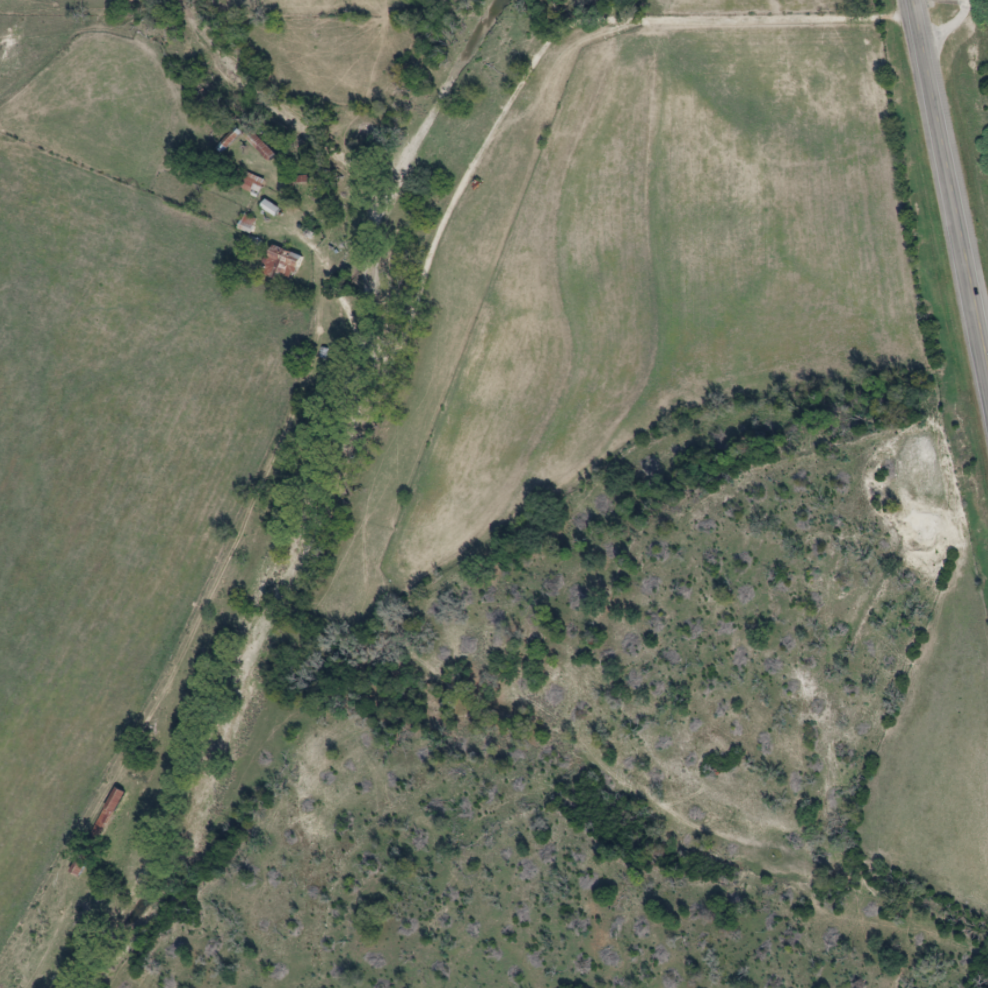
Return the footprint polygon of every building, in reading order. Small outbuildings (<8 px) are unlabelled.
[(256,136),(279,165),(288,157),(264,129),(256,136)] [(265,197),(272,181),(250,171),(242,187),(265,197)] [(256,234),(263,222),(250,214),(243,227),(256,234)] [(295,286),(313,263),(288,244),(270,267),(295,286)] [(113,806),(122,810),(130,791),(121,787),(113,806)]
